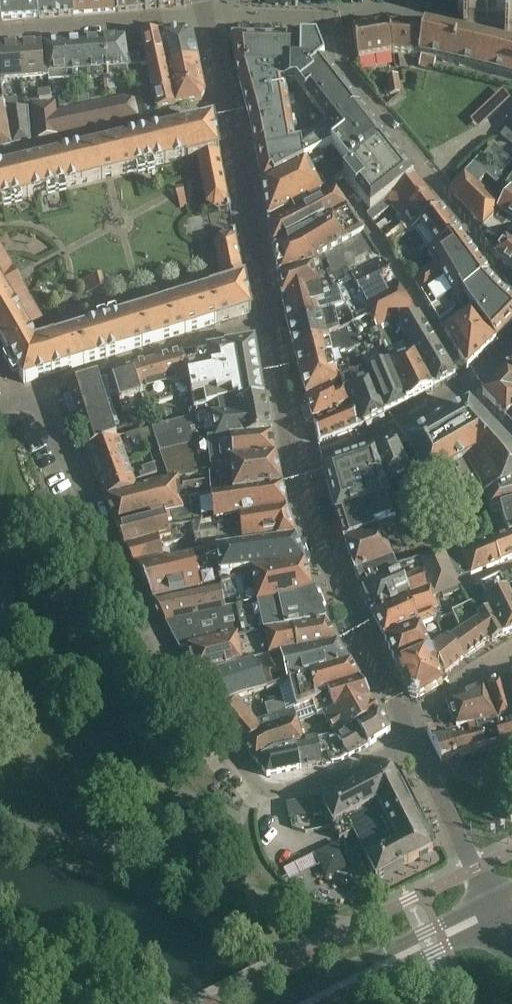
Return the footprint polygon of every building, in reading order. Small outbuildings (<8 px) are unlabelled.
[(2,20),(39,17),(37,0),(0,0),(2,20)] [(72,0),(37,0),(39,17),(40,18),(73,15),(72,0)] [(116,0),(72,0),(73,15),(117,12),(116,0)] [(185,0),(116,0),(117,12),(117,14),(122,13),(122,12),(144,11),(144,12),(150,11),(150,10),(157,9),(158,10),(163,10),(163,9),(183,7),(183,8),(185,7),(185,2),(185,0)] [(464,18),(458,17),(458,21),(463,22),(463,25),(467,26),(468,22),(505,26),(505,32),(509,33),(510,27),(511,27),(511,23),(511,22),(511,16),(511,0),(467,0),(464,18)] [(418,56),(418,57),(486,73),(511,80),(511,46),(424,24),(424,26),(418,56)] [(418,56),(424,26),(417,26),(417,25),(413,25),(413,26),(402,26),(402,25),(398,25),(398,26),(389,25),(353,31),(358,60),(359,61),(394,55),(394,54),(418,56)] [(341,180),(367,214),(414,177),(386,142),(386,143),(366,120),(347,98),(323,65),(324,64),(316,44),(304,44),(304,43),(295,43),(281,43),(281,31),(238,29),(238,42),(234,42),(232,42),(232,45),(233,44),(236,71),(239,85),(245,104),(245,107),(246,108),(251,125),(250,126),(251,128),(252,128),(255,148),(254,148),(255,151),(256,152),(257,154),(261,185),(268,220),(331,187),(341,180)] [(199,62),(193,36),(185,30),(160,34),(160,33),(159,33),(159,34),(140,36),(127,37),(129,66),(146,64),(145,58),(164,56),(167,70),(199,62)] [(129,66),(127,37),(127,36),(107,38),(109,77),(130,75),(129,66)] [(109,77),(107,38),(86,40),(88,78),(109,77)] [(88,78),(86,40),(65,41),(67,80),(88,78)] [(67,80),(65,41),(43,43),(46,81),(67,80)] [(45,79),(42,44),(20,46),(23,81),(45,79)] [(20,46),(0,47),(0,64),(1,82),(23,81),(20,46)] [(203,86),(199,66),(200,66),(199,62),(167,70),(164,56),(145,58),(146,64),(154,97),(203,86)] [(402,94),(399,76),(388,78),(391,96),(402,94)] [(202,101),(205,95),(203,86),(154,97),(157,112),(175,107),(202,101)] [(52,99),(50,89),(38,91),(40,102),(52,99)] [(89,102),(88,92),(67,96),(68,106),(89,102)] [(139,119),(133,96),(132,95),(57,111),(56,102),(32,106),(35,141),(139,119)] [(68,106),(67,96),(58,98),(59,108),(68,106)] [(19,108),(17,97),(3,99),(6,110),(19,108)] [(6,112),(6,110),(3,99),(0,99),(0,150),(13,147),(6,112)] [(31,143),(28,108),(6,112),(13,147),(31,143)] [(23,198),(27,197),(181,159),(182,159),(187,158),(187,159),(188,159),(188,160),(198,158),(219,153),(220,153),(219,148),(218,149),(214,125),(213,121),(0,172),(0,204),(23,198)] [(508,126),(500,137),(511,145),(511,143),(511,129),(508,126)] [(511,163),(493,146),(483,157),(502,174),(511,163)] [(228,203),(224,181),(224,178),(223,178),(219,156),(219,155),(219,153),(198,158),(208,205),(218,212),(227,210),(227,211),(231,210),(230,206),(229,203),(228,203)] [(482,230),(484,227),(497,210),(501,204),(478,185),(486,176),(497,185),(504,176),(502,174),(483,157),(482,155),(469,168),(448,191),(457,200),(482,230)] [(400,215),(427,194),(415,178),(414,177),(367,214),(373,222),(392,208),(398,216),(400,215)] [(511,220),(511,192),(510,191),(501,204),(497,210),(511,220)] [(274,253),(348,212),(336,193),(269,227),(274,253)] [(413,231),(439,210),(427,194),(400,215),(406,223),(386,239),(391,246),(402,237),(403,238),(413,231)] [(431,255),(457,235),(440,211),(439,210),(413,231),(431,255)] [(497,210),(484,227),(498,235),(511,245),(511,220),(497,210)] [(382,264),(348,212),(274,253),(279,279),(280,279),(312,269),(314,275),(319,273),(328,274),(331,279),(334,287),(382,264)] [(243,278),(239,256),(239,253),(238,253),(235,239),(236,239),(236,236),(235,232),(232,232),(232,233),(222,235),(215,245),(224,287),(244,281),(244,278),(243,278)] [(511,302),(503,295),(488,279),(489,278),(457,235),(431,255),(426,259),(431,267),(442,282),(422,295),(440,324),(466,304),(474,315),(473,316),(494,343),(511,325),(511,303),(511,302)] [(498,235),(489,248),(495,258),(511,271),(511,245),(498,235)] [(42,319),(0,246),(0,342),(24,384),(251,313),(251,309),(250,309),(247,293),(245,285),(246,285),(245,281),(244,281),(224,287),(211,290),(211,291),(54,340),(53,339),(36,344),(27,328),(42,319)] [(396,285),(382,264),(334,287),(331,279),(317,286),(318,291),(283,303),(284,304),(284,306),(290,331),(337,314),(338,315),(348,311),(357,328),(371,322),(370,319),(406,300),(396,285)] [(442,282),(431,267),(412,279),(422,295),(442,282)] [(312,269),(280,279),(283,303),(318,291),(317,286),(331,279),(328,274),(319,273),(314,275),(312,269)] [(87,303),(107,298),(103,283),(84,288),(87,303)] [(356,352),(375,343),(381,341),(377,333),(392,326),(415,313),(406,300),(370,319),(371,322),(357,328),(295,355),(301,378),(343,358),(356,352)] [(494,343),(473,316),(474,315),(466,304),(440,324),(451,344),(467,369),(494,343)] [(357,328),(348,311),(338,315),(337,314),(290,331),(295,355),(357,328)] [(455,378),(438,350),(419,318),(395,331),(411,356),(432,391),(455,378)] [(411,356),(395,331),(392,326),(377,333),(381,341),(375,343),(383,364),(385,364),(406,405),(432,391),(411,356)] [(264,398),(254,342),(225,347),(225,348),(182,355),(189,381),(194,410),(217,405),(238,400),(239,403),(264,398)] [(406,405),(385,364),(383,364),(375,343),(356,352),(365,373),(383,416),(384,416),(406,405)] [(383,416),(365,373),(356,352),(343,358),(352,379),(343,384),(350,407),(355,405),(363,427),(364,427),(383,416)] [(181,383),(189,381),(182,355),(181,353),(131,367),(139,395),(181,383)] [(352,379),(343,358),(301,378),(307,400),(343,384),(352,379)] [(142,407),(139,395),(131,367),(111,373),(118,396),(123,413),(142,407)] [(506,370),(483,395),(505,418),(505,417),(507,419),(511,414),(511,377),(506,370)] [(119,427),(110,398),(118,396),(111,373),(67,387),(70,398),(64,400),(70,420),(76,418),(80,428),(74,430),(77,440),(83,438),(86,450),(117,439),(114,429),(119,427)] [(350,407),(343,384),(307,400),(313,422),(350,407)] [(271,435),(264,399),(264,398),(239,403),(238,400),(217,405),(194,410),(189,412),(191,419),(152,430),(160,454),(214,440),(271,435)] [(313,422),(320,444),(358,429),(363,427),(355,405),(350,407),(313,422)] [(470,408),(469,406),(466,408),(466,409),(445,421),(444,421),(431,429),(409,442),(406,443),(406,445),(405,445),(427,486),(456,469),(460,475),(456,477),(472,505),(484,498),(489,512),(501,508),(511,505),(511,452),(470,408)] [(146,440),(142,431),(126,436),(127,440),(132,439),(133,444),(146,440)] [(229,465),(276,460),(271,435),(214,440),(160,454),(159,454),(168,480),(178,477),(205,472),(208,471),(229,469),(229,465)] [(119,439),(117,439),(86,450),(94,471),(127,461),(119,439)] [(408,476),(395,449),(376,456),(375,457),(383,485),(384,487),(408,476)] [(388,499),(384,487),(383,485),(375,457),(330,470),(330,469),(329,470),(330,470),(324,472),(326,477),(325,477),(326,478),(332,498),(336,515),(388,499)] [(282,490),(276,460),(229,465),(229,469),(208,471),(209,499),(282,490)] [(137,489),(127,461),(94,471),(104,498),(137,489)] [(139,474),(141,480),(158,473),(154,464),(142,469),(143,473),(139,474)] [(182,511),(178,477),(168,480),(137,489),(104,498),(116,525),(148,517),(164,514),(182,511)] [(286,512),(282,490),(209,499),(213,527),(192,530),(194,538),(235,533),(233,521),(286,512)] [(396,533),(420,526),(414,510),(397,514),(398,507),(410,504),(407,495),(388,501),(388,499),(336,515),(337,516),(344,539),(387,525),(388,529),(392,528),(395,528),(396,533)] [(511,534),(511,505),(501,508),(504,523),(509,535),(511,534)] [(296,540),(286,512),(233,521),(235,533),(194,538),(197,558),(200,557),(296,540)] [(168,537),(164,514),(148,517),(116,525),(125,549),(157,540),(168,537)] [(393,562),(386,542),(395,539),(392,528),(388,529),(387,525),(344,539),(345,543),(356,575),(393,562),(394,562),(393,561),(393,562)] [(509,535),(497,539),(492,541),(501,564),(511,559),(511,534),(509,535)] [(163,562),(157,540),(125,549),(135,568),(136,568),(161,562),(163,562)] [(304,565),(296,540),(200,557),(200,562),(215,561),(217,578),(251,573),(304,565)] [(501,564),(492,541),(460,554),(471,576),(501,564)] [(471,576),(460,554),(456,546),(443,552),(457,581),(471,576)] [(462,592),(460,587),(457,581),(443,552),(443,551),(417,561),(418,563),(429,590),(431,589),(434,598),(441,595),(443,600),(462,592)] [(199,591),(191,560),(163,567),(161,562),(136,568),(152,600),(153,600),(154,602),(199,591)] [(429,590),(418,563),(397,570),(393,562),(356,575),(356,576),(359,583),(372,614),(429,590)] [(312,593),(304,565),(251,573),(252,580),(257,606),(285,600),(312,593)] [(225,612),(220,587),(199,591),(154,602),(166,623),(166,624),(225,612)] [(440,610),(434,598),(431,589),(429,590),(372,614),(384,639),(385,640),(420,624),(422,628),(434,622),(437,621),(434,613),(440,610)] [(509,595),(506,589),(483,600),(487,607),(489,611),(503,637),(511,633),(511,603),(509,595)] [(325,622),(313,594),(313,592),(312,593),(285,600),(257,606),(263,634),(324,622),(325,622)] [(503,637),(489,611),(483,614),(482,610),(473,614),(469,606),(438,620),(448,641),(463,661),(491,642),(492,644),(503,637)] [(233,611),(225,612),(166,624),(180,650),(189,647),(238,635),(233,611)] [(463,661),(448,641),(438,620),(437,621),(434,622),(438,632),(429,636),(434,648),(429,651),(445,676),(463,661)] [(268,661),(280,658),(338,645),(324,622),(263,634),(264,637),(265,637),(268,661)] [(434,648),(429,636),(426,637),(422,628),(420,624),(385,640),(397,668),(396,668),(429,651),(434,648)] [(243,666),(238,635),(189,647),(197,678),(243,666)] [(287,685),(349,666),(338,645),(280,658),(287,685)] [(445,676),(429,651),(396,668),(410,696),(420,699),(444,684),(444,683),(448,680),(445,676)] [(251,663),(243,666),(197,678),(214,708),(214,709),(240,700),(266,692),(251,663)] [(319,701),(318,695),(359,683),(350,667),(349,666),(287,685),(277,688),(282,703),(264,707),(267,717),(274,715),(319,701)] [(511,713),(511,676),(502,678),(511,713)] [(502,678),(484,687),(497,720),(493,721),(500,746),(511,742),(511,713),(502,678)] [(300,725),(321,717),(368,701),(359,683),(318,695),(319,701),(274,715),(277,726),(298,719),(300,725)] [(484,686),(457,698),(449,702),(457,726),(467,725),(469,724),(477,723),(481,740),(484,750),(487,749),(500,746),(493,721),(497,720),(484,687),(484,686)] [(253,717),(240,700),(214,709),(230,729),(253,717)] [(335,738),(379,715),(371,704),(370,705),(368,701),(321,717),(335,738)] [(274,715),(267,717),(257,721),(253,717),(230,729),(243,744),(267,729),(277,726),(274,715)] [(391,734),(379,715),(335,738),(348,758),(369,747),(391,734)] [(306,743),(300,725),(298,719),(277,726),(267,729),(243,744),(242,744),(256,761),(296,746),(306,743)] [(348,758),(335,738),(330,741),(328,737),(317,740),(321,758),(330,756),(332,764),(340,762),(348,758)] [(317,740),(306,743),(296,746),(302,770),(323,766),(323,765),(332,764),(330,756),(321,758),(317,740)] [(268,778),(280,775),(302,770),(296,746),(256,761),(260,767),(261,768),(268,778)] [(433,851),(392,770),(323,805),(320,798),(286,804),(290,820),(325,813),(339,840),(353,833),(366,859),(365,860),(376,881),(433,851)]
